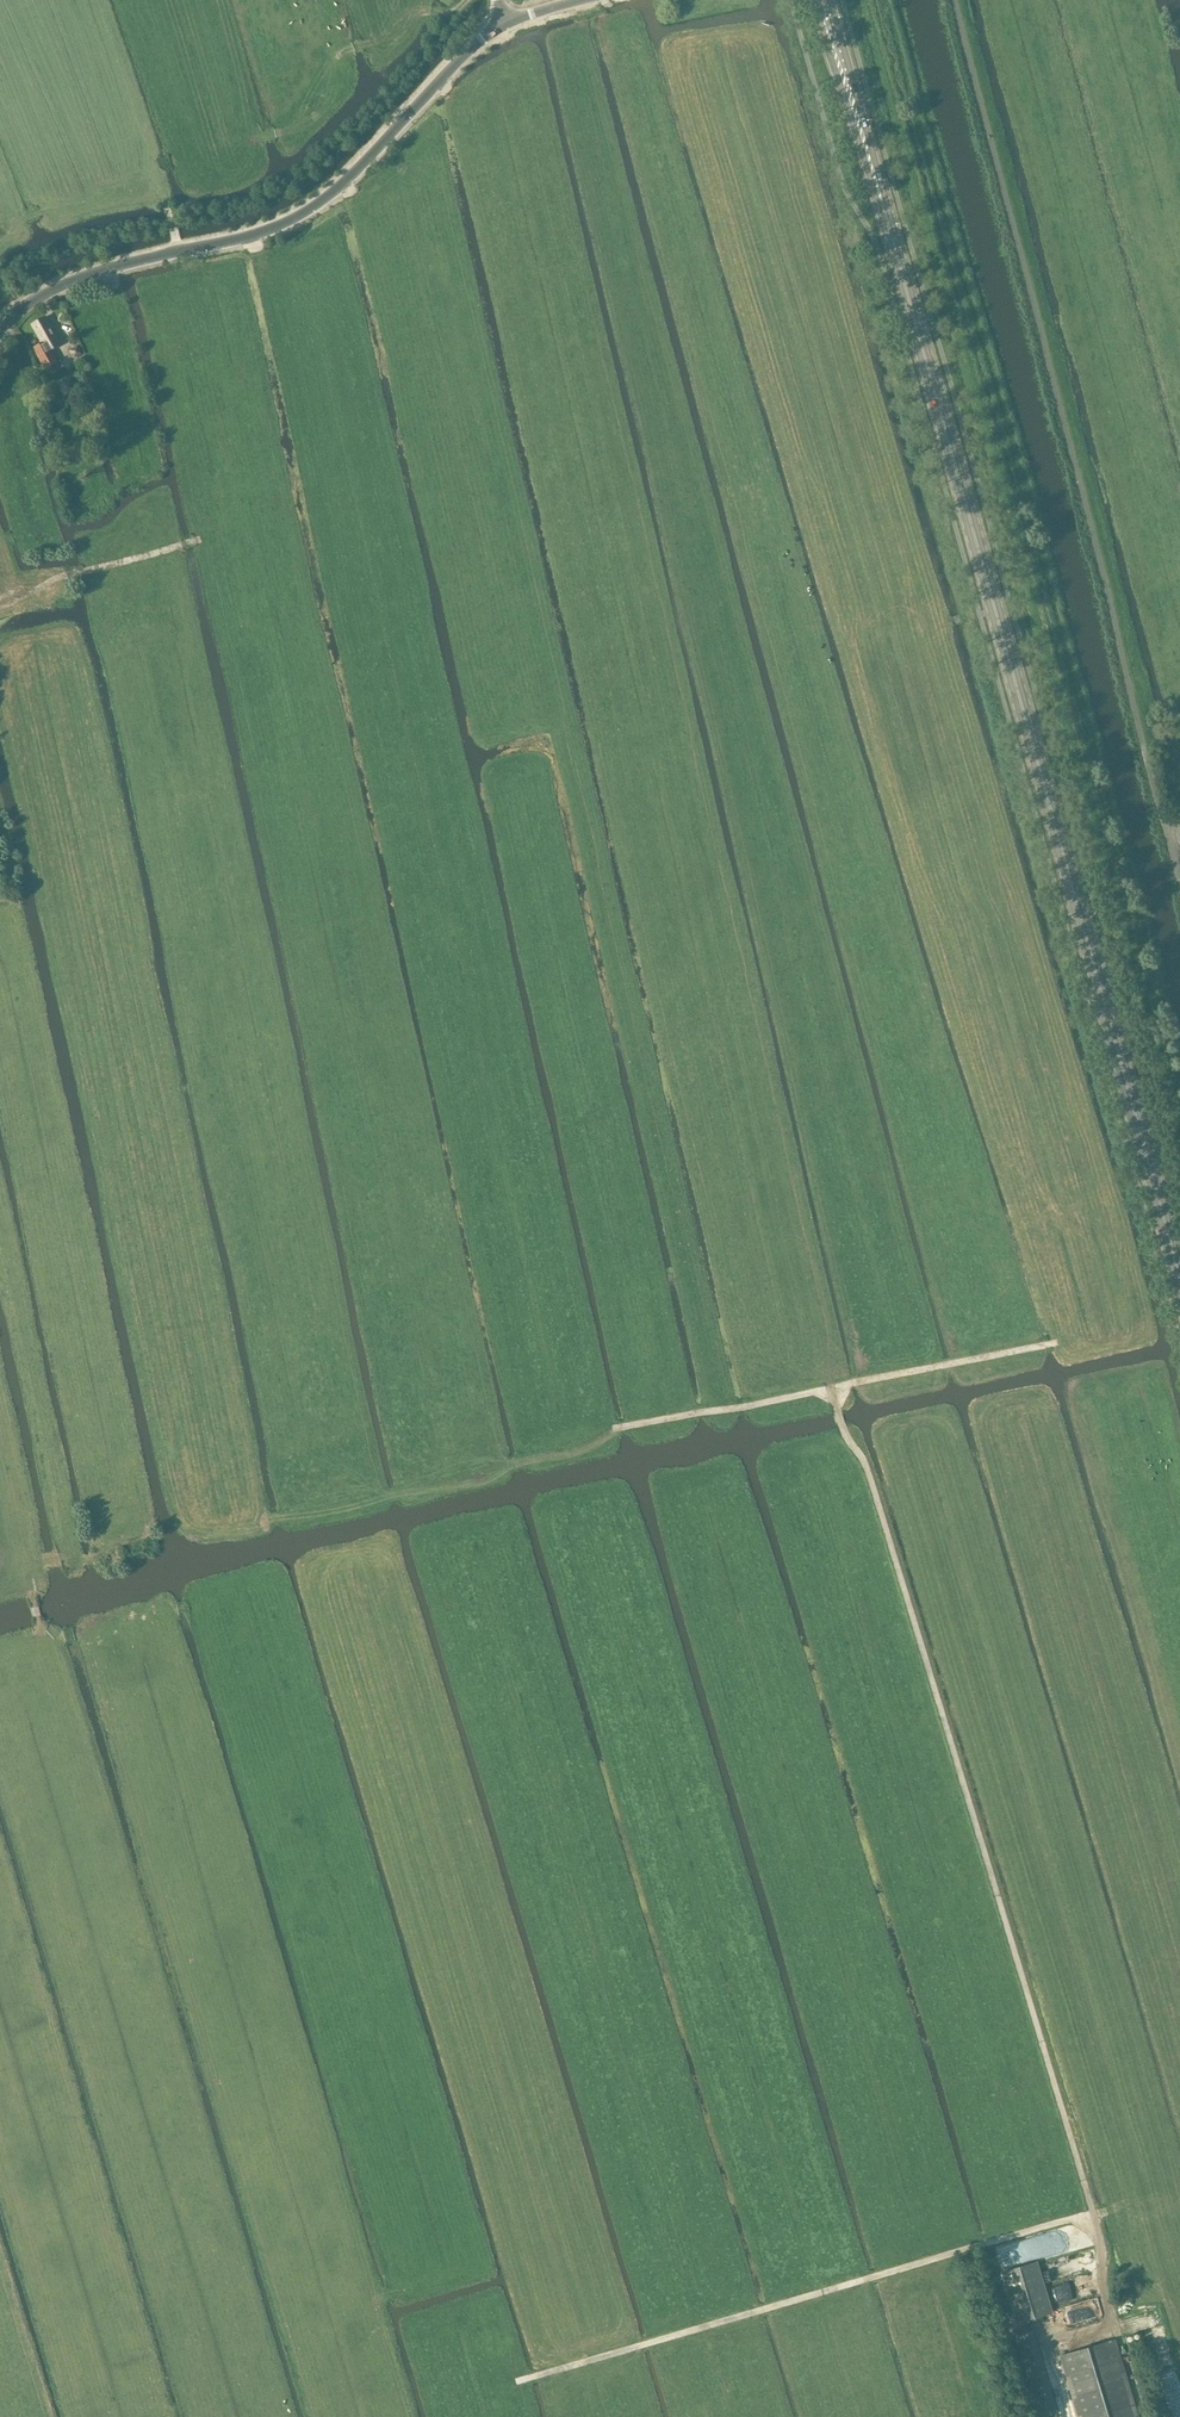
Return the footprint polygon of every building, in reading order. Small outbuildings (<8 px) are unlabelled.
[(45,317),(32,324),(42,343),(33,348),(46,369),(57,363),(50,350),(60,344),(45,317)] [(1053,2313),(1037,2261),(1001,2272),(1017,2324),(1053,2313)] [(1015,2335),(1040,2416),(1041,2416),(1057,2412),(1032,2330),(1015,2335)] [(1115,2339),(1060,2356),(1078,2416),(1138,2416),(1115,2339)]
